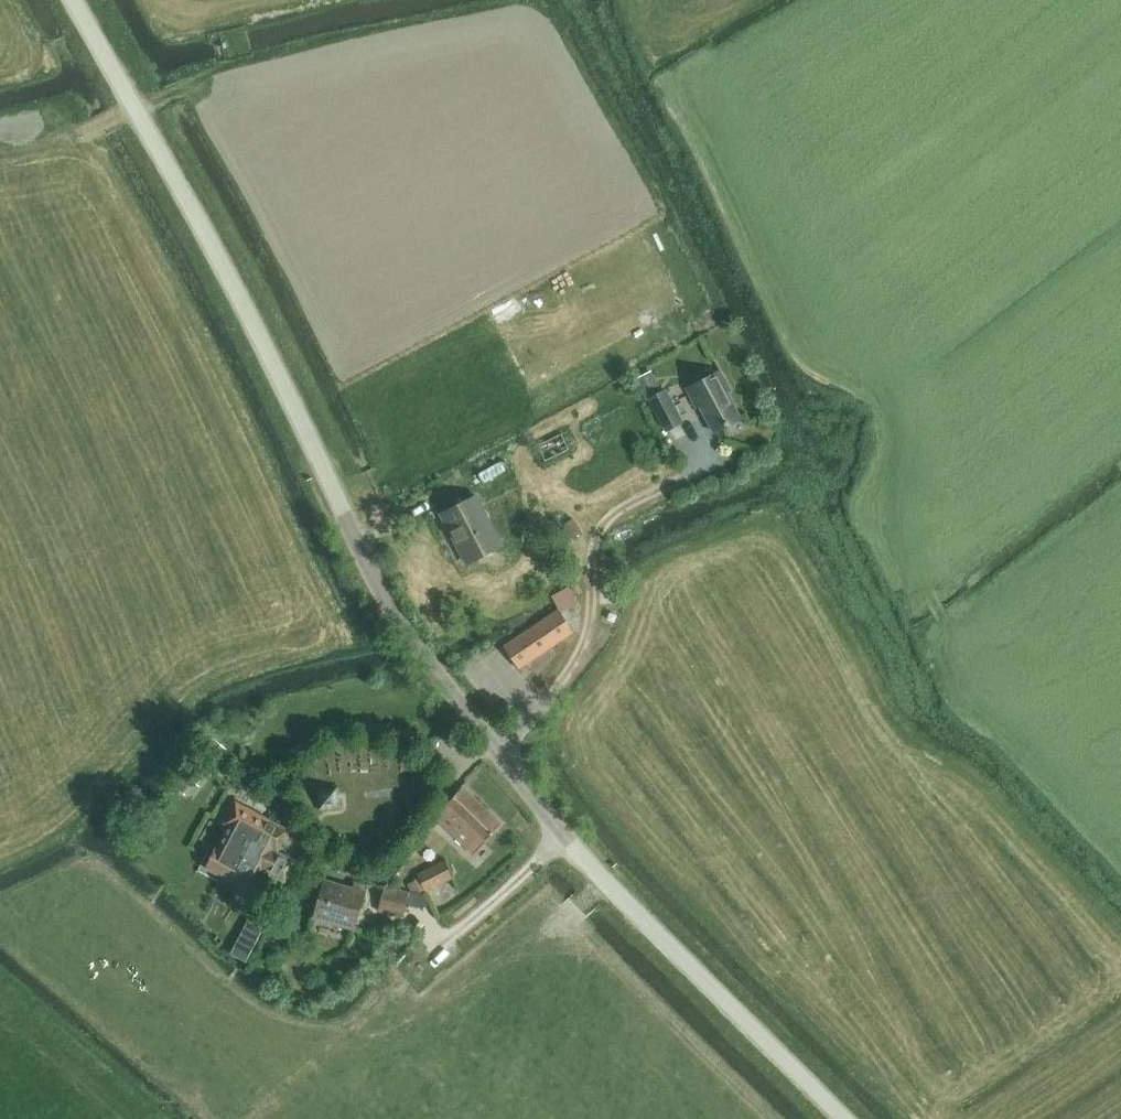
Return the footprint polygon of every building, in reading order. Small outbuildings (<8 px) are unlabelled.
[(661,390),(650,370),(635,378),(645,398),(661,390)] [(719,371),(687,388),(696,406),(700,404),(714,431),(740,418),(726,390),(729,389),(719,371)] [(682,421),(666,389),(650,398),(666,429),(682,421)] [(546,460),(570,448),(562,432),(538,444),(546,460)] [(467,563),(502,545),(476,495),(441,513),(467,563)] [(581,532),(572,517),(564,522),(573,537),(581,532)] [(550,596),(559,609),(560,610),(575,599),(565,586),(550,596)] [(559,609),(505,646),(520,667),(573,630),(564,616),(560,610),(559,609)] [(473,853),(502,822),(462,784),(434,816),(473,853)] [(340,807),(338,785),(315,787),(317,809),(340,807)] [(206,866),(227,877),(242,859),(242,858),(253,837),(261,842),(266,834),(275,821),(236,801),(225,822),(219,819),(207,841),(217,846),(206,866)] [(242,859),(227,877),(256,893),(268,872),(285,880),(296,860),(277,850),(289,829),(275,821),(266,834),(261,842),(253,837),(242,858),(242,859)] [(448,864),(445,859),(418,873),(419,876),(414,878),(420,890),(426,888),(426,890),(454,876),(454,875),(460,873),(454,861),(448,864)] [(355,928),(368,885),(355,882),(354,887),(324,879),(314,916),(355,928)] [(403,917),(410,891),(385,883),(378,910),(403,917)] [(418,935),(410,943),(419,952),(427,943),(418,935)]
